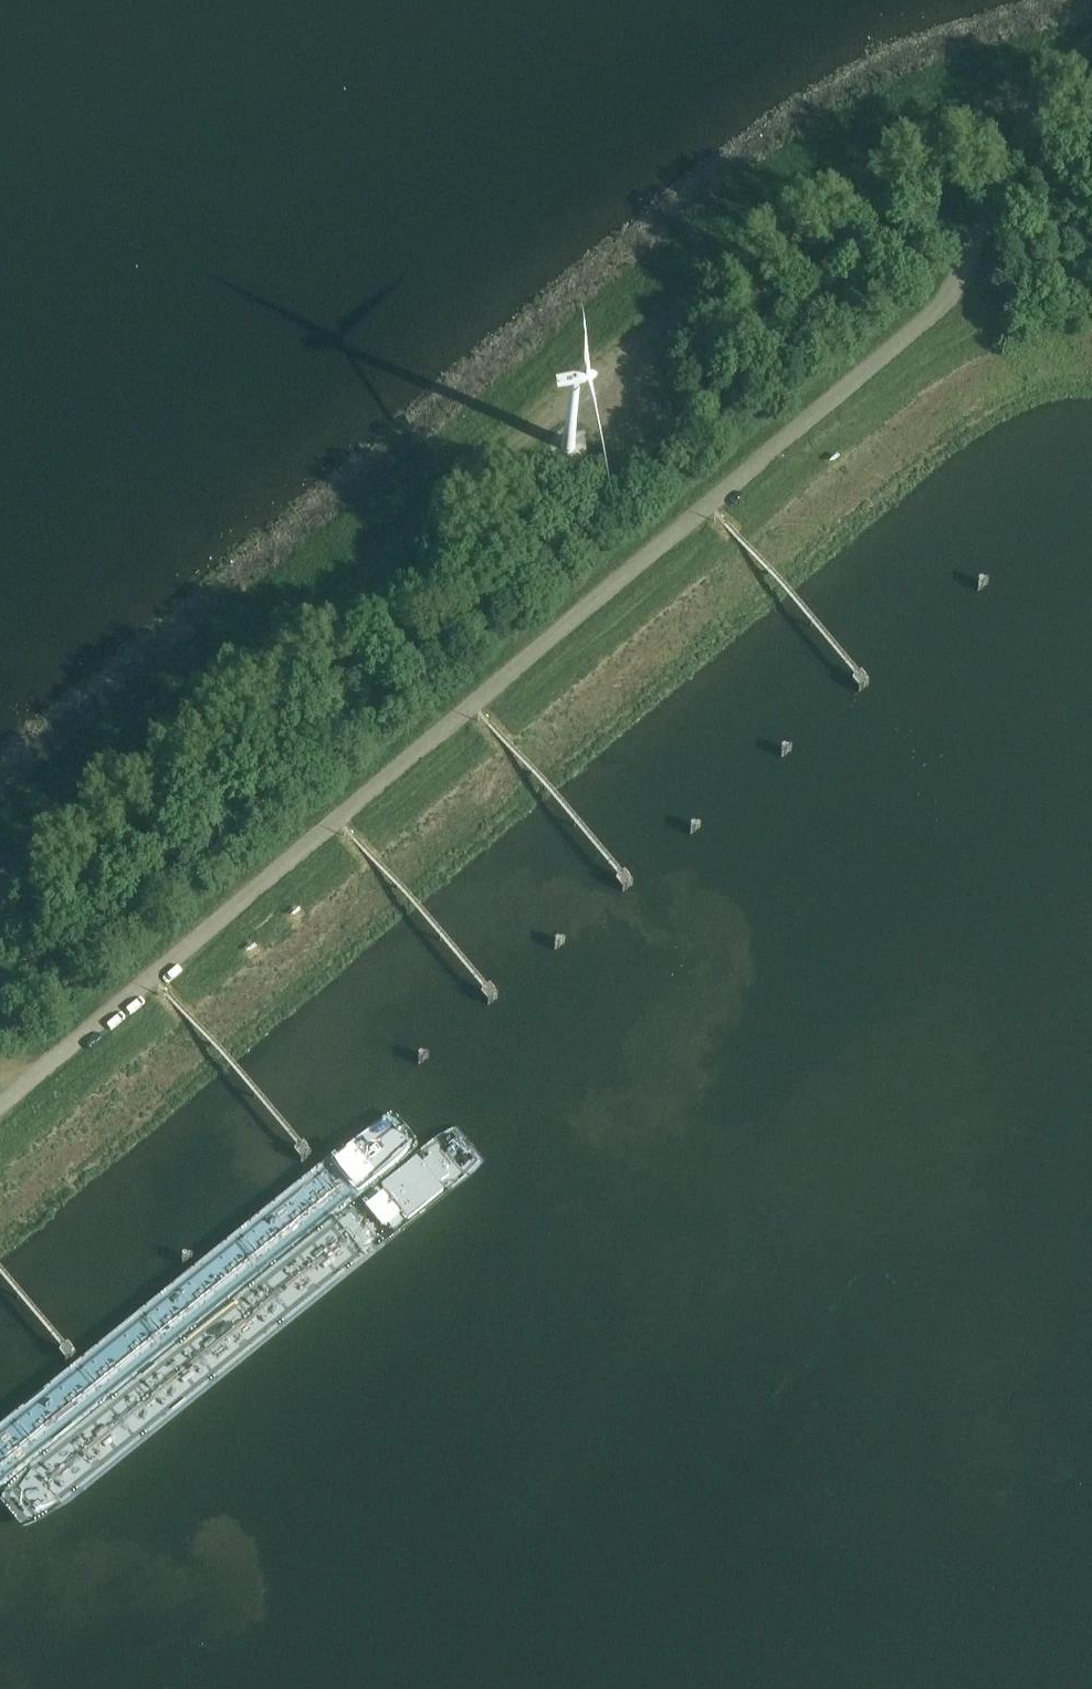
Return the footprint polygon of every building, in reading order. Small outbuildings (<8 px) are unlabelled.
[(576,449),(576,447),(576,445),(575,444),(575,442),(574,441),(572,440),(571,439),(569,439),(568,439),(566,439),(565,440),(563,441),(562,442),(561,444),(561,445),(561,447),(561,448),(562,450),(562,451),(564,452),(565,453),(566,454),(568,454),(570,454),(571,453),(573,453),(574,451),(575,450),(576,449)]
